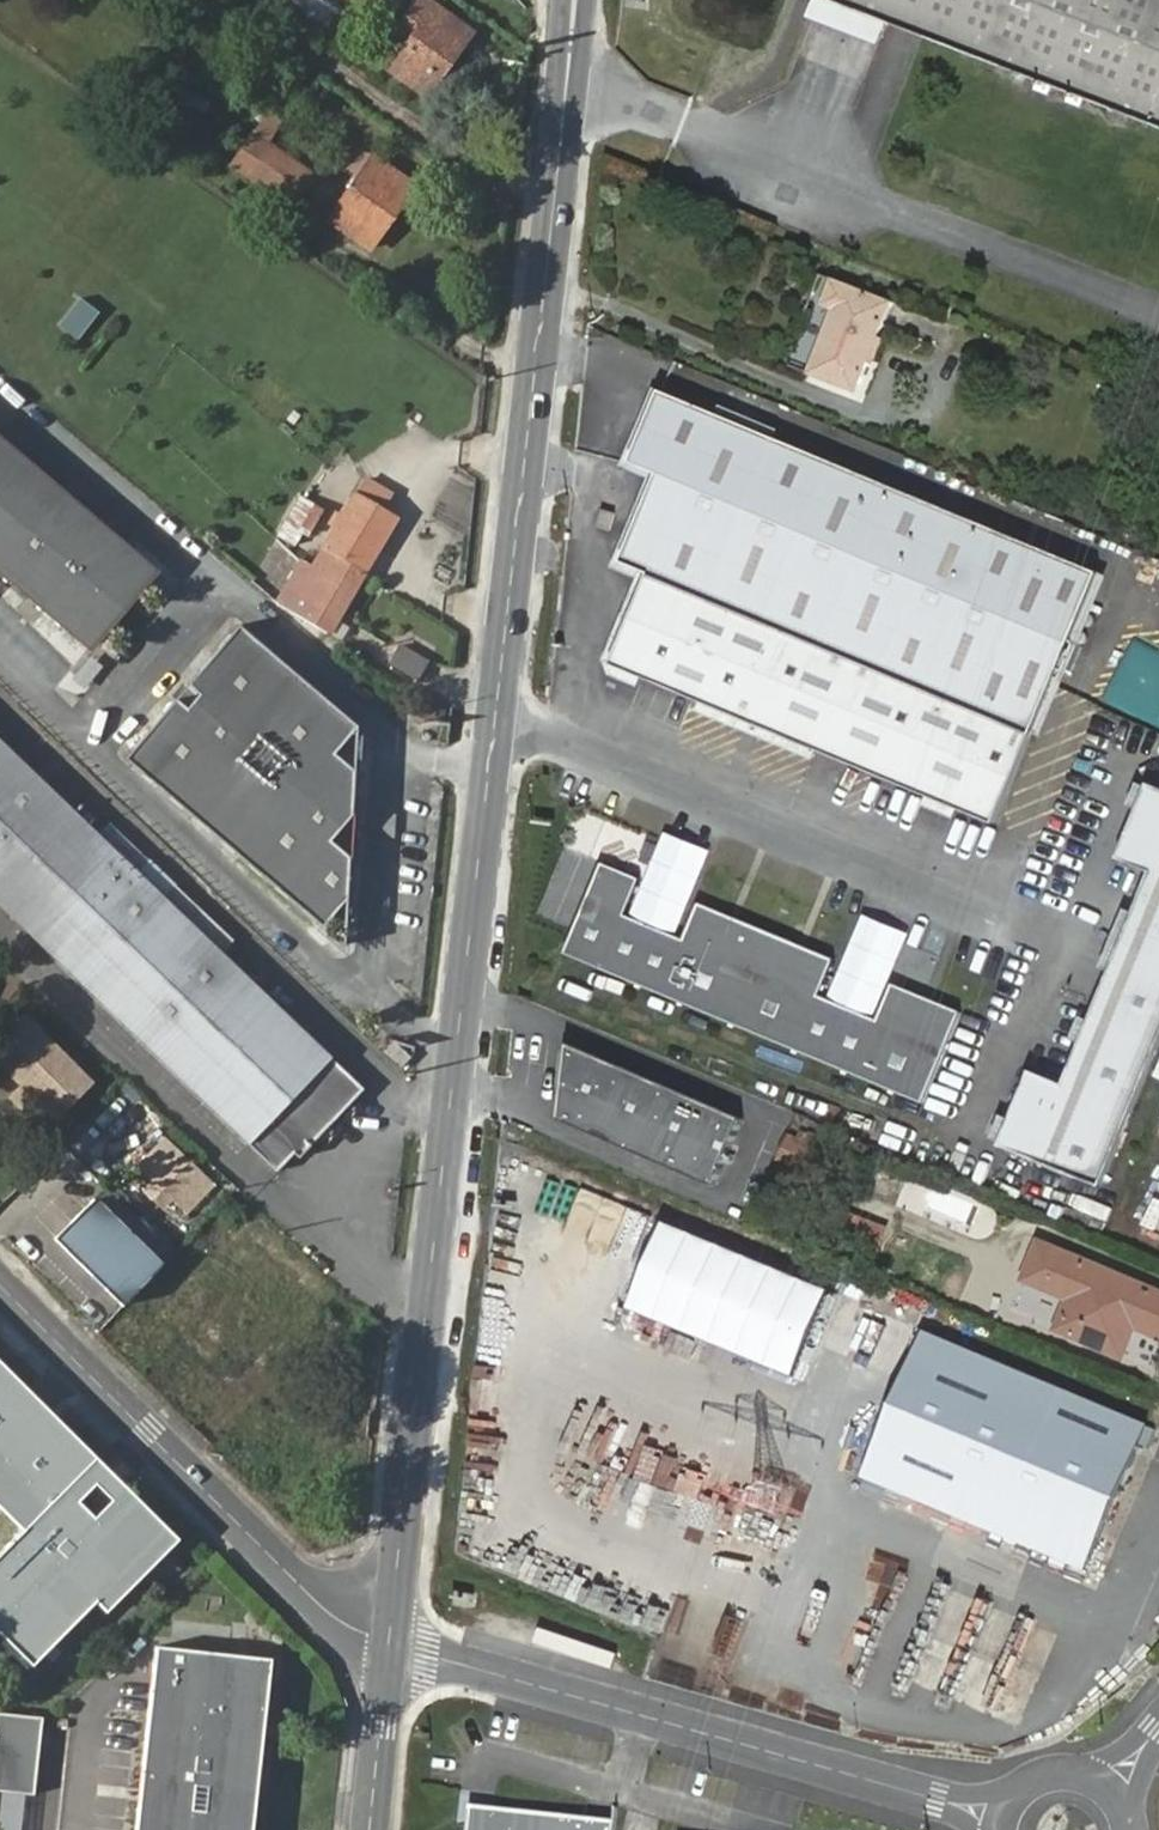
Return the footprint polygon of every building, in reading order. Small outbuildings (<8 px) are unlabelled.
[(426,93),(472,32),(427,0),(418,0),(391,36),(404,45),(390,65),(426,93)] [(1158,129),(1158,0),(823,0),(1158,129)] [(289,202),(313,170),(259,132),(237,165),(289,202)] [(349,167),(361,176),(374,156),(362,148),(349,167)] [(390,194),(403,204),(416,185),(374,156),(361,176),(332,218),(373,247),(384,231),(371,220),(390,194)] [(384,231),(403,204),(390,194),(371,220),(384,231)] [(891,297),(833,273),(820,303),(831,308),(805,371),(859,392),(885,329),(879,326),(891,297)] [(79,297),(59,324),(77,338),(97,311),(79,297)] [(1093,572),(655,396),(627,466),(654,477),(636,522),(838,603),(999,668),(1048,688),(1093,572)] [(71,624),(77,617),(104,640),(159,575),(132,552),(137,545),(0,429),(0,564),(71,624)] [(367,477),(357,493),(384,509),(393,493),(367,477)] [(291,524),(311,537),(332,503),(312,489),(291,524)] [(313,567),(304,562),(339,584),(351,563),(365,572),(398,518),(384,509),(357,493),(313,567)] [(592,530),(605,534),(610,520),(598,515),(592,530)] [(999,668),(838,603),(636,522),(618,567),(646,578),(1031,733),(1048,688),(999,668)] [(137,545),(132,552),(159,575),(164,568),(137,545)] [(304,562),(281,601),(329,631),(337,619),(365,572),(351,563),(339,584),(304,562)] [(1031,733),(646,578),(610,668),(994,823),(1031,733)] [(77,617),(71,624),(98,647),(104,640),(77,617)] [(337,619),(329,631),(343,639),(349,627),(337,619)] [(241,623),(128,757),(327,925),(350,897),(360,724),(241,623)] [(431,664),(401,645),(391,661),(421,681),(431,664)] [(0,736),(0,902),(285,1177),(368,1091),(0,736)] [(1151,781),(1119,855),(1153,869),(1063,1080),(1030,1066),(999,1141),(1099,1184),(1158,1042),(1158,784),(1151,781)] [(563,953),(922,1105),(962,1010),(892,981),(876,1016),(817,993),(831,957),(696,902),(682,936),(626,913),(640,877),(600,861),(563,953)] [(34,1025),(0,1059),(25,1084),(13,1096),(28,1111),(40,1099),(55,1114),(89,1081),(34,1025)] [(744,1115),(568,1041),(561,1118),(716,1183),(744,1115)] [(166,1136),(140,1163),(188,1210),(214,1183),(166,1136)] [(124,1303),(175,1249),(106,1183),(54,1236),(124,1303)] [(1069,1294),(1057,1322),(1121,1351),(1135,1322),(1158,1332),(1158,1288),(1039,1238),(1029,1261),(1074,1281),(1069,1294)] [(1022,1275),(1069,1294),(1074,1281),(1029,1261),(1022,1275)] [(1146,1423),(925,1330),(865,1471),(1084,1565),(1146,1423)] [(0,1368),(0,1509),(21,1530),(0,1552),(0,1628),(32,1659),(93,1598),(109,1614),(178,1544),(0,1368)] [(152,1644),(134,1829),(251,1829),(268,1656),(152,1644)] [(0,1710),(0,1787),(23,1790),(32,1791),(40,1714),(0,1710)] [(506,1809),(484,1806),(482,1829),(484,1829),(506,1809)] [(506,1809),(484,1829),(626,1829),(626,1824),(506,1809)]
